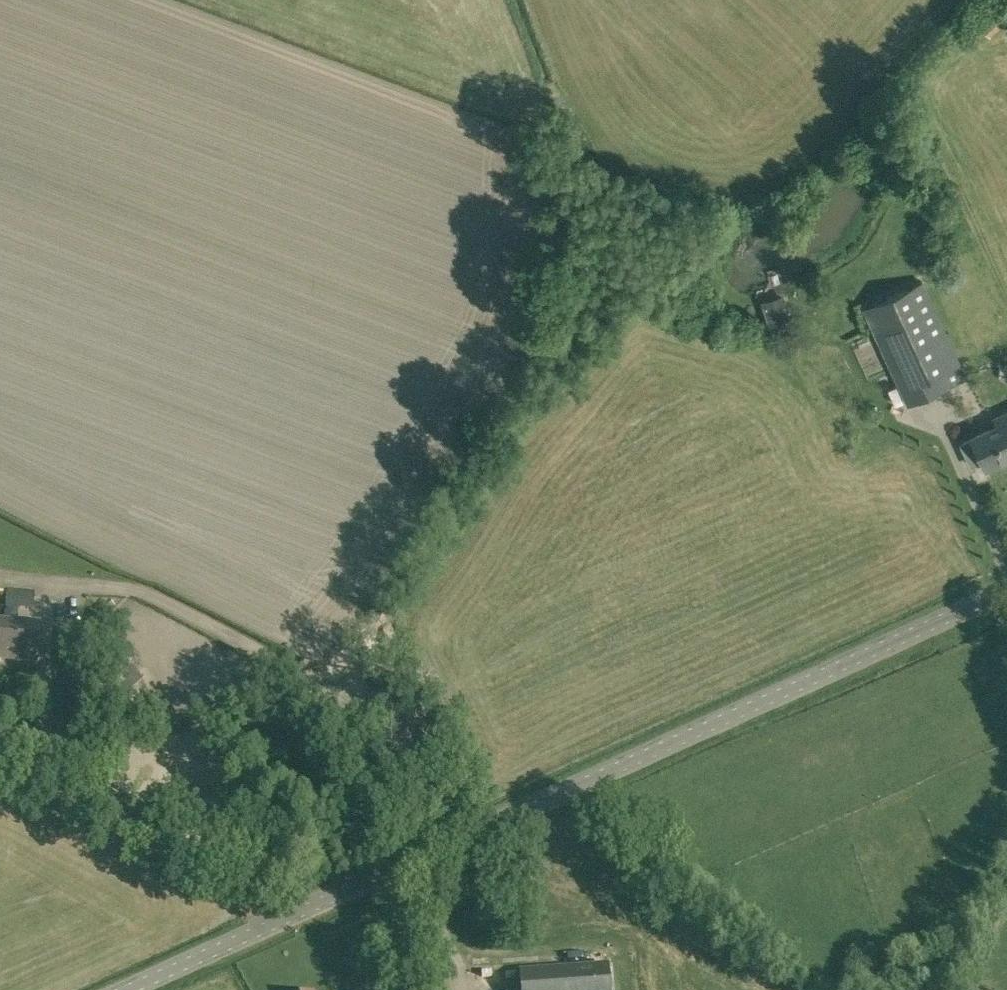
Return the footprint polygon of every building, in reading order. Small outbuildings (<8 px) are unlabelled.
[(990,27),(996,35),(1006,26),(1006,13),(990,27)] [(950,384),(944,369),(961,362),(923,278),(862,305),(907,404),(950,384)] [(783,293),(760,300),(769,328),(792,321),(783,293)] [(995,417),(998,423),(972,435),(987,467),(1006,458),(1006,411),(995,417)] [(37,661),(40,623),(0,620),(0,659),(37,661)] [(111,643),(59,682),(86,719),(125,691),(127,693),(140,683),(111,643)] [(608,965),(519,971),(520,989),(610,989),(608,965)]
